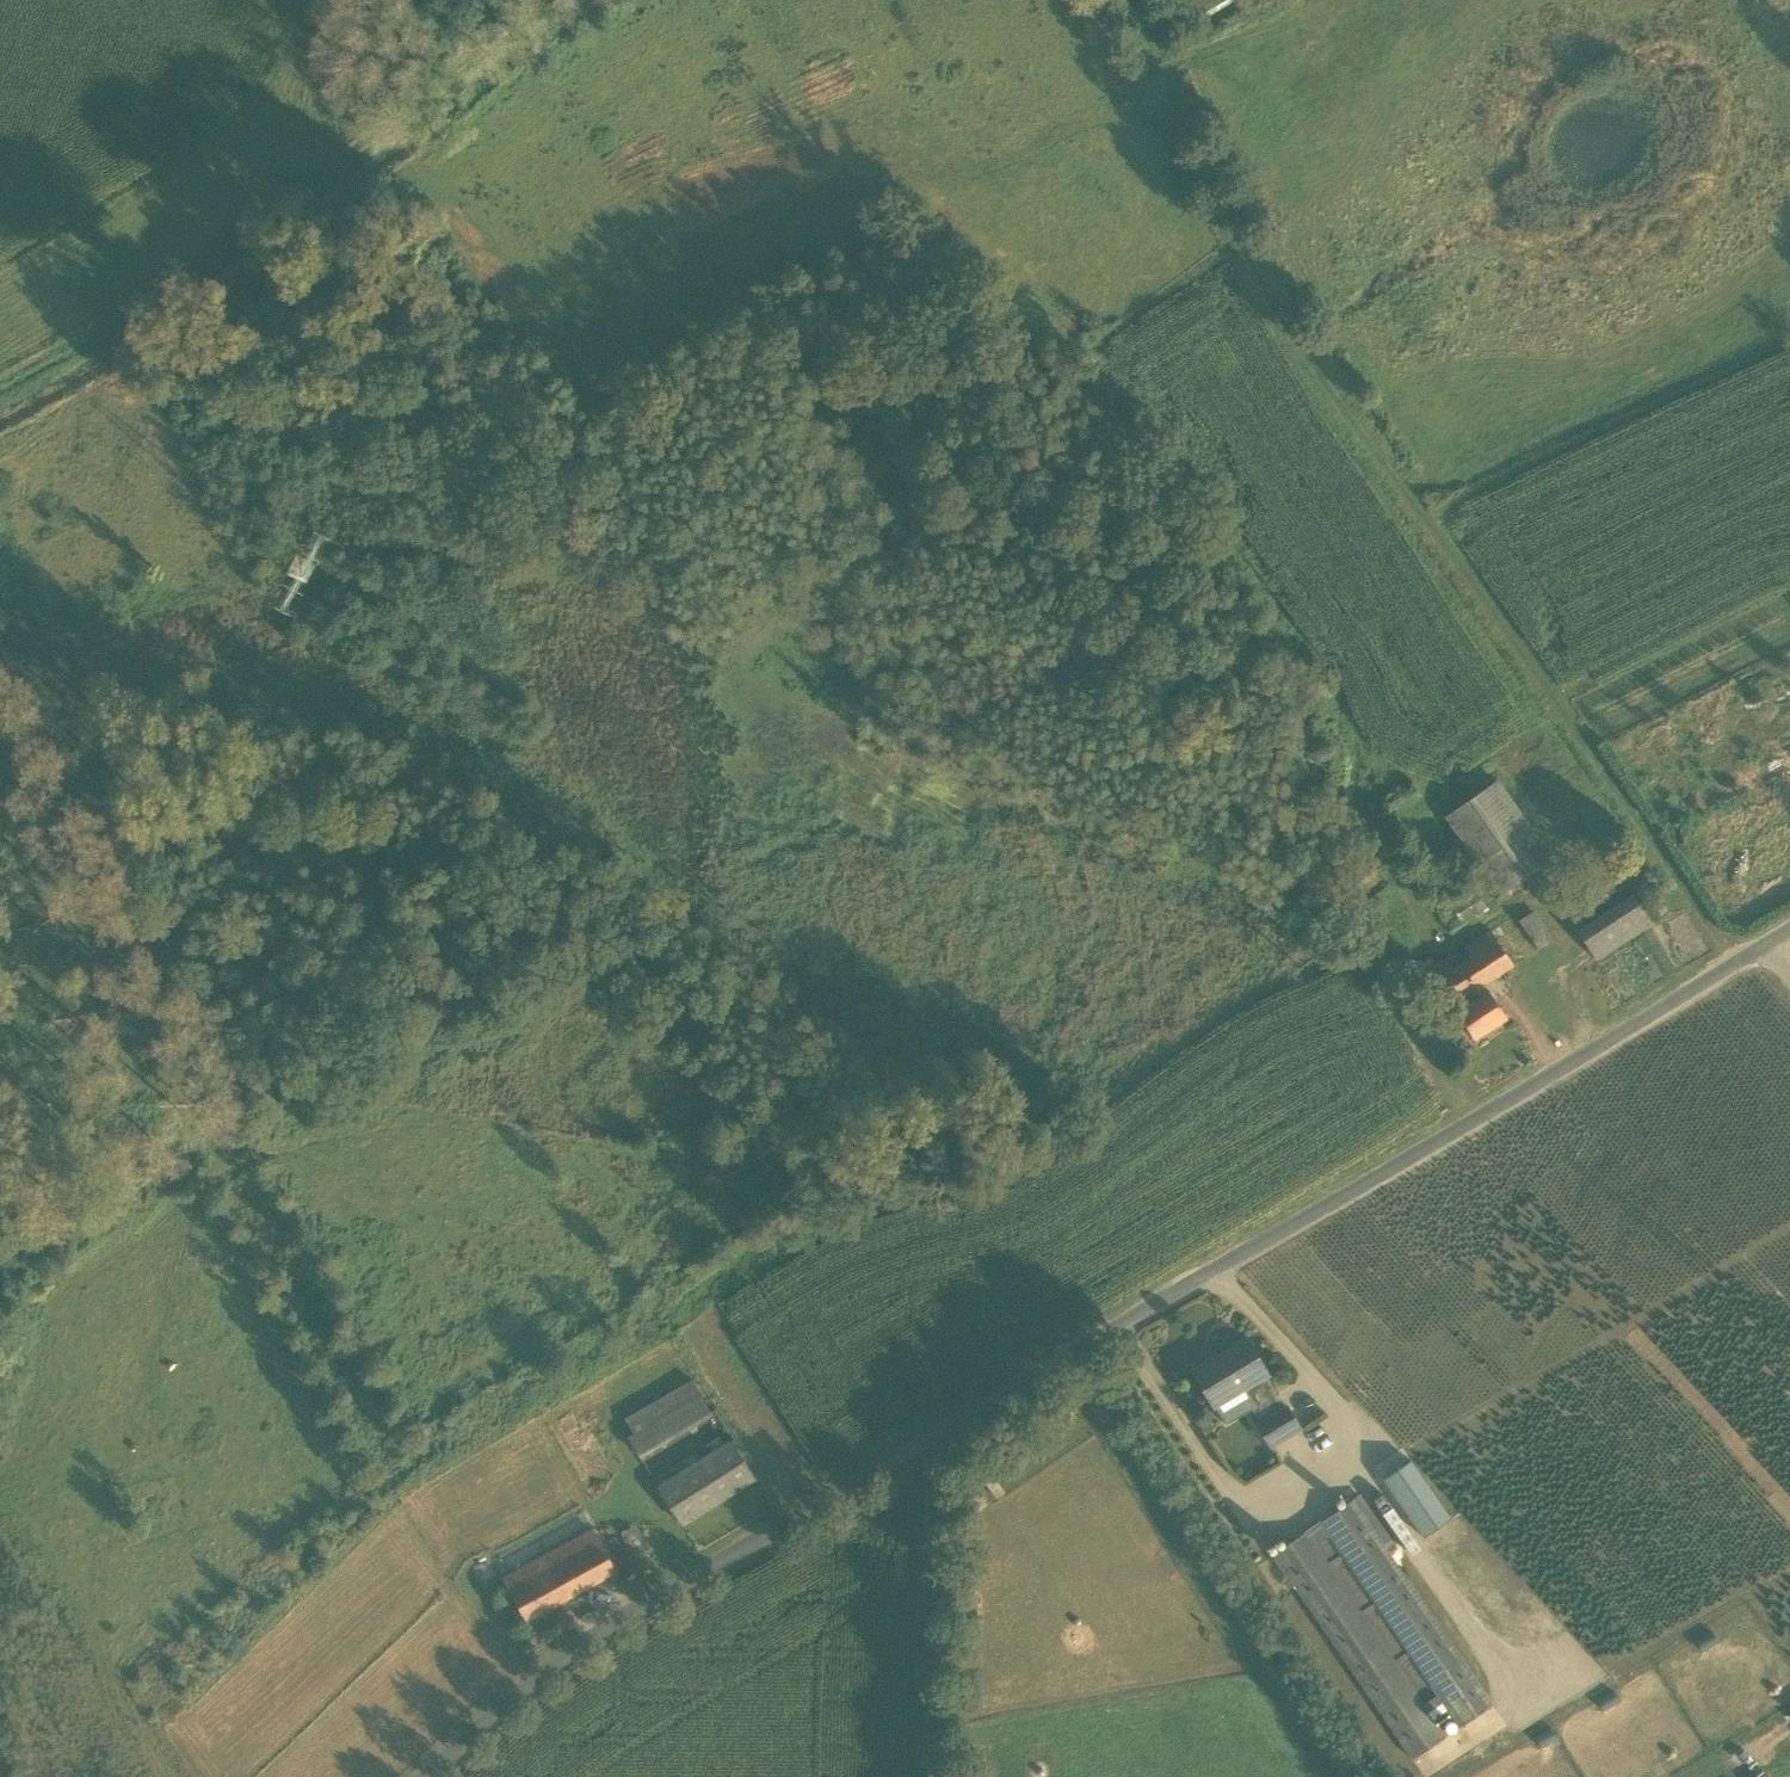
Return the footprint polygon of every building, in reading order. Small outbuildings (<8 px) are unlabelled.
[(1499,894),(1551,859),(1495,778),(1444,813),(1499,894)] [(1475,888),(1439,913),(1451,931),(1487,907),(1475,888)] [(1596,959),(1656,920),(1636,890),(1576,929),(1596,959)] [(1660,917),(1670,910),(1661,896),(1650,903),(1660,917)] [(1520,919),(1538,948),(1551,939),(1533,911),(1520,919)] [(1485,983),(1514,964),(1490,928),(1465,945),(1471,954),(1452,966),(1445,955),(1427,968),(1451,1006),(1469,994),(1473,1000),(1456,1011),(1474,1039),(1507,1017),(1485,983)] [(1284,1406),(1266,1375),(1268,1374),(1246,1338),(1193,1370),(1214,1406),(1245,1387),(1256,1405),(1252,1408),(1260,1421),(1258,1422),(1271,1445),(1300,1428),(1287,1405),(1284,1406)] [(692,1379),(650,1403),(627,1416),(646,1449),(669,1436),(710,1413),(692,1379)] [(657,1485),(659,1484),(684,1524),(754,1480),(728,1440),(672,1476),(667,1468),(652,1478),(657,1485)] [(1412,1466),(1383,1485),(1422,1542),(1450,1522),(1412,1466)] [(1353,1499),(1321,1521),(1273,1553),(1413,1758),(1445,1736),(1325,1561),(1314,1545),(1330,1534),(1341,1550),(1461,1725),(1493,1704),(1353,1499)] [(528,1620),(616,1571),(597,1537),(508,1585),(528,1620)]
